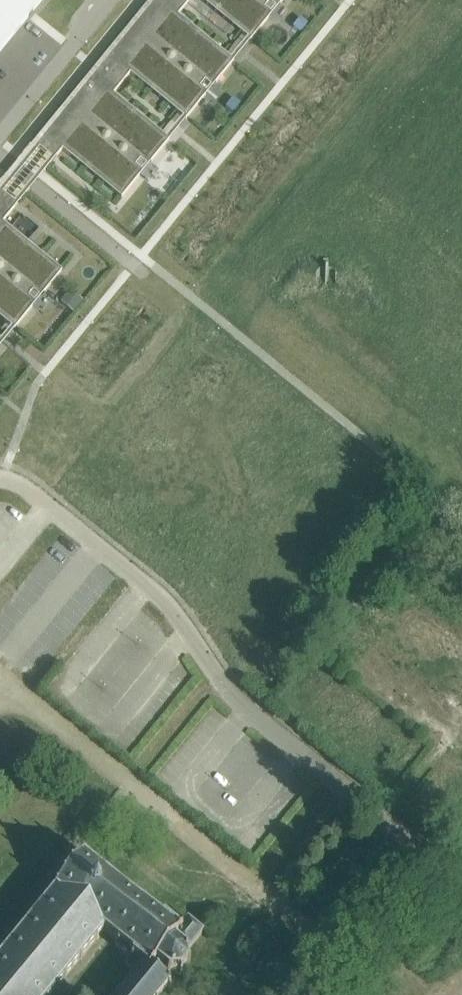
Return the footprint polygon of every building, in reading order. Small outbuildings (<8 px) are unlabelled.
[(37,6),(42,0),(0,0),(0,44),(1,45),(0,46),(0,51),(37,6)] [(136,23),(140,26),(134,33),(130,30),(71,102),(75,105),(70,112),(66,109),(39,142),(57,156),(62,149),(70,155),(73,152),(114,186),(111,189),(122,198),(140,175),(130,168),(142,153),(151,161),(169,139),(159,131),(156,134),(123,107),(115,100),(118,97),(113,93),(130,73),(134,77),(137,73),(178,107),(176,110),(186,119),(204,97),(195,89),(207,75),(216,82),(234,60),(224,52),(221,55),(180,21),(182,18),(178,14),(190,0),(155,0),(136,23)] [(243,28),(240,31),(251,40),(269,18),(259,10),(268,0),(209,0),(243,28)] [(15,207),(57,156),(39,142),(0,189),(0,195),(15,207)] [(7,317),(4,320),(14,329),(32,306),(23,299),(35,284),(44,292),(62,270),(52,262),(49,265),(8,231),(11,228),(3,222),(15,207),(0,195),(0,311),(7,317)] [(379,636),(423,671),(429,664),(440,666),(454,649),(459,654),(461,654),(461,627),(433,603),(414,601),(408,596),(379,631),(379,636)] [(101,931),(114,942),(111,946),(127,959),(124,962),(135,971),(130,977),(127,974),(124,977),(128,979),(118,992),(114,989),(112,992),(115,994),(156,994),(170,978),(167,976),(168,974),(177,971),(178,974),(181,972),(181,970),(186,963),(190,964),(190,959),(186,959),(188,949),(203,931),(187,918),(182,924),(170,914),(167,917),(83,852),(0,953),(0,994),(49,994),(101,931)]
